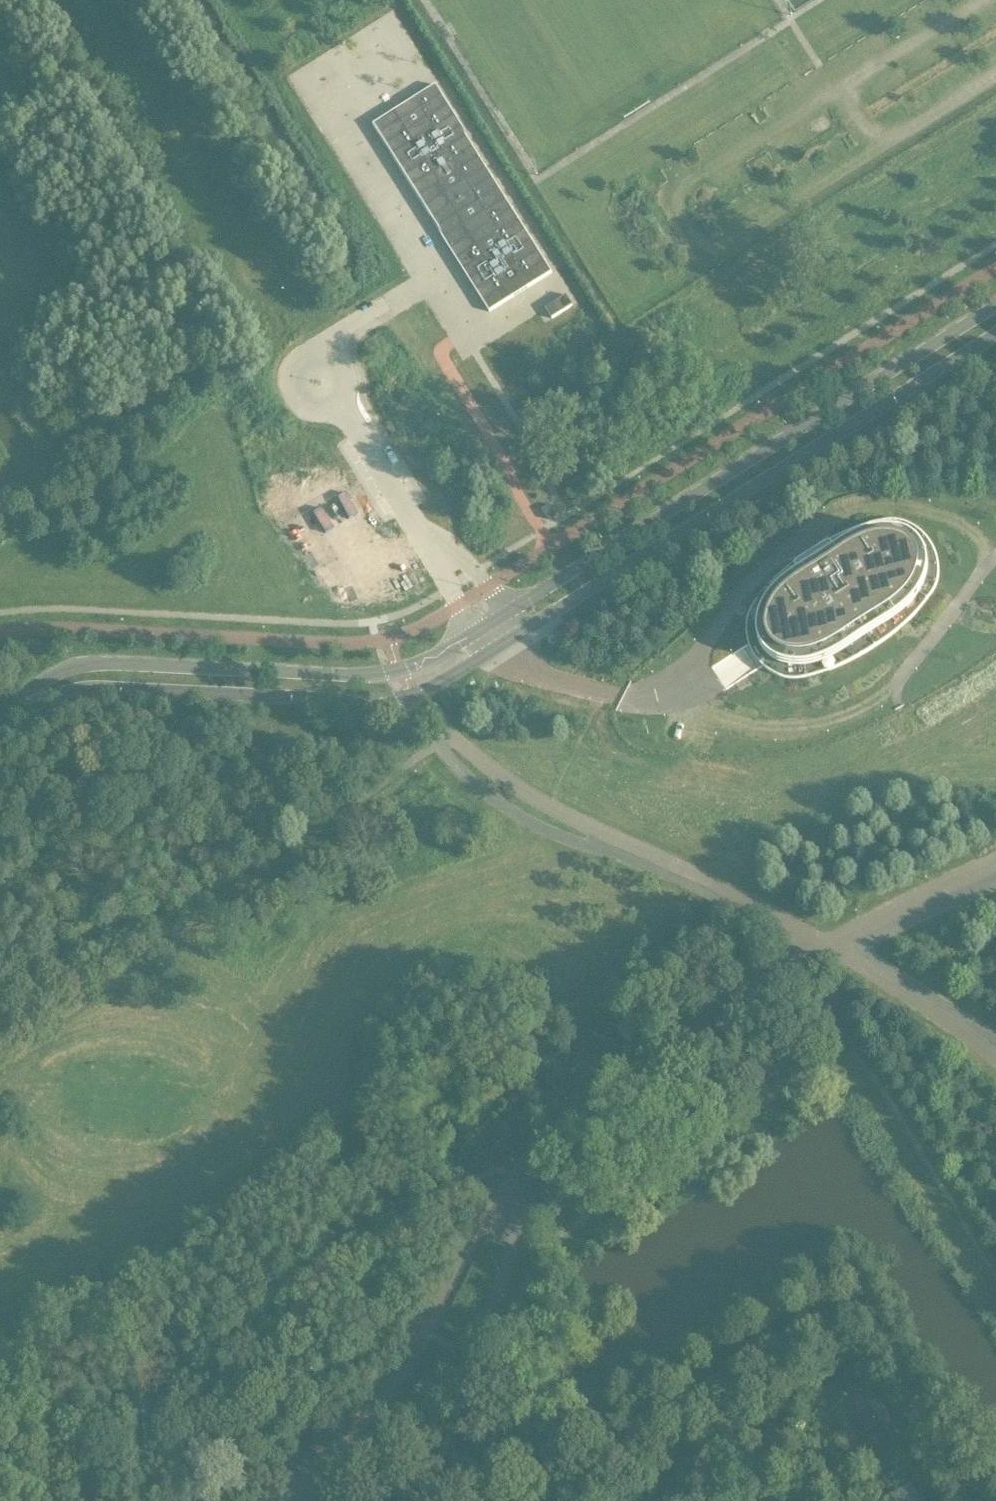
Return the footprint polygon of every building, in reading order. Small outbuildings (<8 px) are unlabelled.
[(434,85),(372,124),(489,312),(552,272),(434,85)] [(572,304),(565,294),(546,308),(553,318),(572,304)] [(747,619),(746,626),(746,632),(747,639),(749,645),(751,649),(753,654),(755,658),(758,662),(762,665),(765,668),(769,671),(773,673),(777,675),(781,677),(790,678),(798,678),(807,677),(815,675),(823,673),(831,670),(846,663),(861,655),(876,646),(890,636),(903,626),(910,620),(917,614),(922,607),(928,600),(932,592),(936,584),(939,576),(939,569),(939,562),(937,556),(935,550),(932,544),(928,538),(924,533),(919,529),(914,526),(909,523),(903,521),(898,520),(892,520),(886,520),(880,521),(869,523),(859,527),(849,530),(839,535),(829,540),(829,541),(828,542),(828,543),(828,544),(798,563),(797,563),(797,562),(796,562),(795,562),(794,562),(794,563),(786,568),(778,575),(771,583),(764,590),(757,599),(751,607),(749,613),(747,619)] [(912,1483),(893,1495),(896,1500),(917,1500),(921,1499),(912,1483)]
